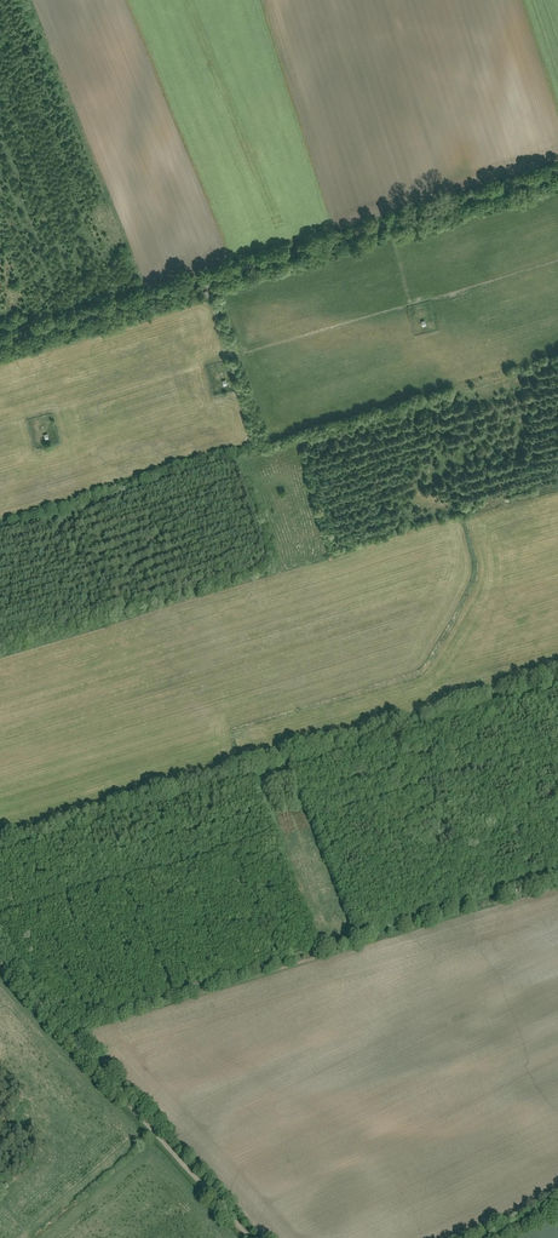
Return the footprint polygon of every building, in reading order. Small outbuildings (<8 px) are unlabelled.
[(200,291),(201,297),(209,295),(207,289),(200,291)]
